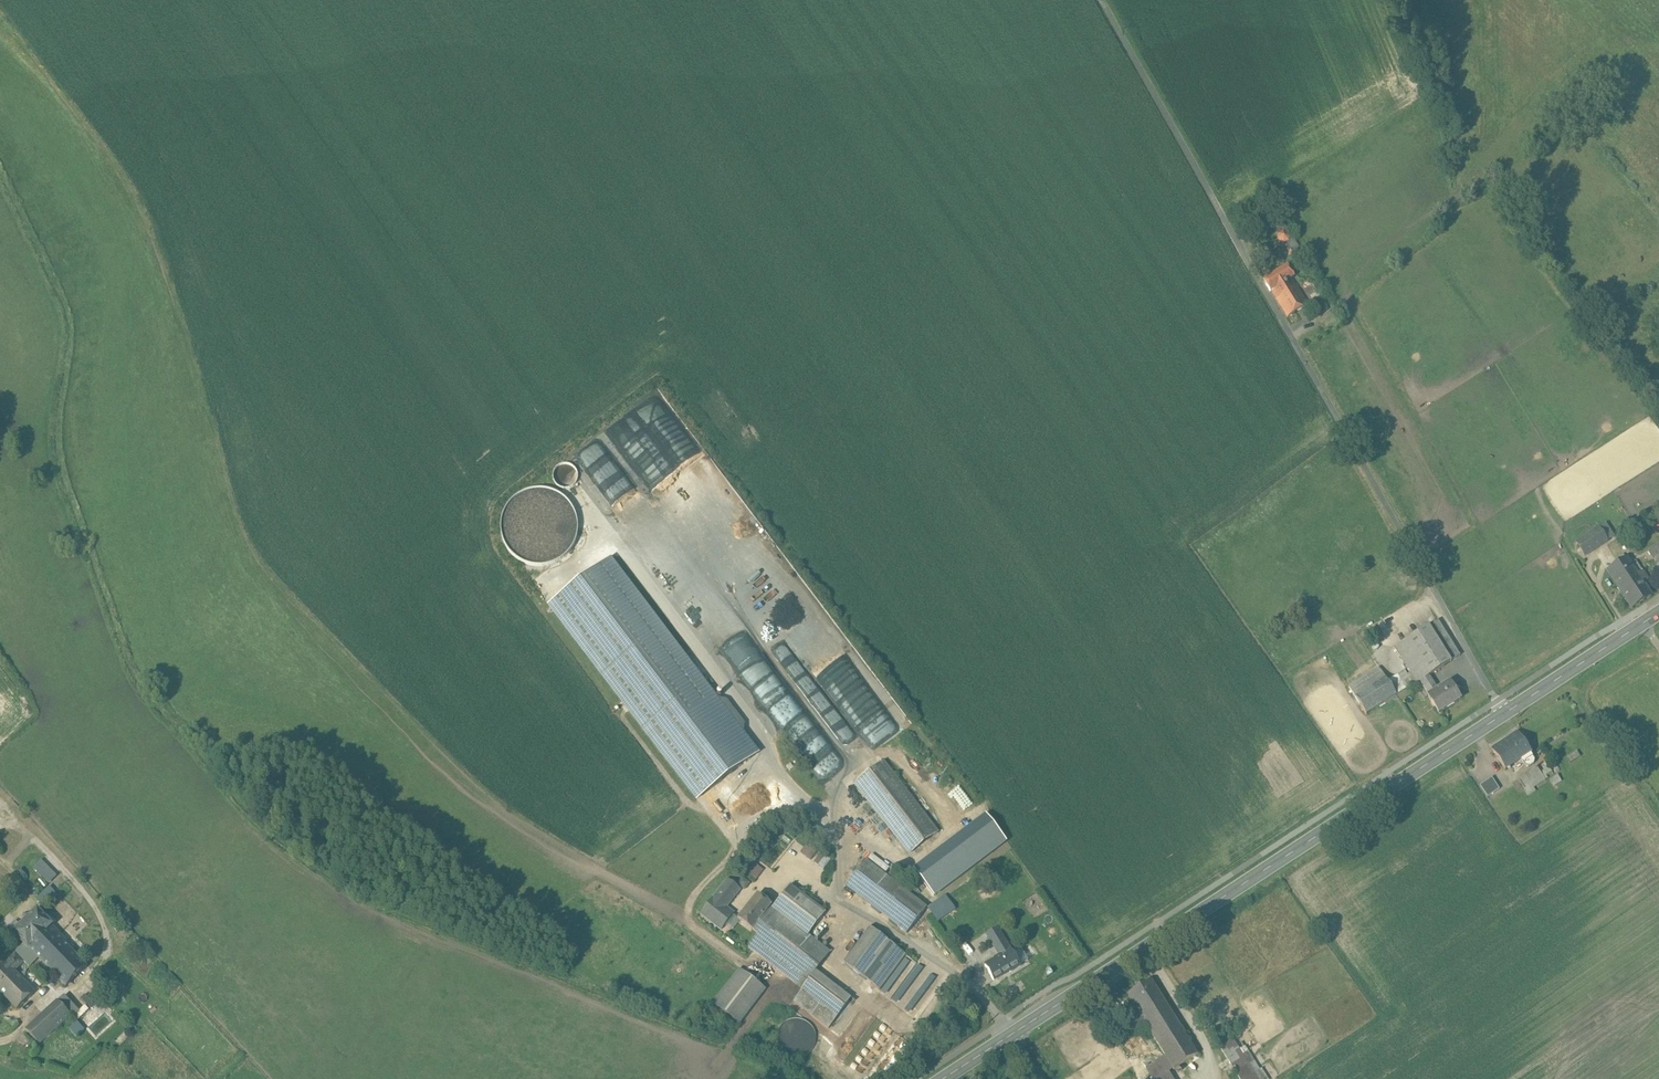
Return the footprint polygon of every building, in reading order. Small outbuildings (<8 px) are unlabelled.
[(1283,231),(1279,224),(1275,223),(1274,227),(1278,234),(1277,238),(1280,243),(1284,244),(1289,253),(1289,255),(1294,257),(1296,251),(1294,250),(1289,241),(1290,237),(1287,232),(1283,231)] [(1287,265),(1263,280),(1270,291),(1291,278),(1294,277),(1287,265)] [(1291,278),(1272,290),(1287,316),(1308,304),(1291,278)] [(575,526),(560,487),(539,495),(531,498),(533,503),(537,502),(539,509),(534,511),(536,517),(532,518),(536,527),(542,524),(544,529),(560,524),(562,531),(575,526)] [(1606,523),(1576,543),(1585,557),(1614,537),(1606,523)] [(1649,550),(1658,565),(1658,543),(1649,550)] [(1629,566),(1622,555),(1615,560),(1618,564),(1607,571),(1622,594),(1640,582),(1635,575),(1641,571),(1635,562),(1629,566)] [(716,700),(610,560),(550,605),(698,799),(757,754),(742,734),(743,724),(726,702),(716,700)] [(1640,582),(1622,594),(1632,608),(1650,597),(1642,585),(1647,581),(1641,571),(1635,575),(1640,582)] [(1437,620),(1395,647),(1411,673),(1417,682),(1417,683),(1420,681),(1429,675),(1460,655),(1437,620)] [(1379,668),(1349,687),(1355,696),(1385,677),(1379,668)] [(1411,673),(1407,675),(1404,671),(1397,675),(1406,689),(1417,682),(1411,673)] [(1397,675),(1388,681),(1396,694),(1406,689),(1397,675)] [(1437,689),(1429,675),(1420,681),(1429,694),(1428,695),(1438,712),(1461,698),(1450,681),(1437,689)] [(1385,677),(1355,696),(1366,714),(1397,695),(1396,694),(1388,681),(1385,677)] [(1531,752),(1518,732),(1492,749),(1505,769),(1521,759),(1525,766),(1529,767),(1534,763),(1535,760),(1530,753),(1531,752)] [(938,832),(884,761),(869,773),(855,783),(909,854),(923,843),(938,832)] [(1537,766),(1518,778),(1525,789),(1532,784),(1531,783),(1543,775),(1537,766)] [(1532,784),(1525,789),(1529,795),(1536,790),(1533,787),(1545,779),(1543,775),(1531,783),(1532,784)] [(1558,775),(1550,780),(1553,786),(1562,781),(1558,775)] [(1492,777),(1480,785),(1488,797),(1500,789),(1492,777)] [(818,851),(807,843),(800,852),(811,860),(818,851)] [(848,861),(857,868),(864,859),(855,852),(848,861)] [(821,853),(813,862),(823,870),(831,860),(821,853)] [(48,883),(56,874),(39,858),(31,867),(48,883)] [(927,908),(866,861),(854,876),(845,887),(906,934),(917,920),(927,908)] [(754,863),(746,873),(756,881),(764,871),(754,863)] [(728,880),(701,914),(722,930),(734,914),(726,908),(740,890),(728,880)] [(55,882),(42,894),(47,900),(61,888),(55,882)] [(826,912),(790,885),(781,898),(773,908),(771,906),(752,930),(758,934),(748,947),(797,985),(803,989),(816,971),(830,952),(808,935),(816,925),(826,912)] [(758,894),(738,919),(752,930),(771,906),(772,905),(758,894)] [(926,906),(936,922),(955,910),(945,894),(926,906)] [(24,944),(16,953),(25,962),(29,967),(39,957),(66,985),(87,965),(65,943),(68,940),(53,925),(38,909),(13,933),(24,944)] [(870,927),(844,963),(854,971),(879,990),(906,955),(890,943),(887,940),(881,935),(870,927)] [(997,928),(987,935),(1000,956),(1010,950),(1010,949),(997,928)] [(1000,956),(994,959),(995,960),(985,966),(994,981),(1010,972),(1010,973),(1021,967),(1011,949),(1010,949),(1010,950),(1000,956)] [(19,1008),(36,991),(16,970),(25,962),(16,953),(0,968),(0,989),(19,1008)] [(911,1012),(933,976),(929,974),(925,982),(916,976),(920,969),(914,966),(893,1002),(911,1012)] [(739,969),(713,1004),(739,1024),(766,989),(739,969)] [(851,999),(816,971),(808,982),(803,989),(802,991),(794,1002),(829,1029),(837,1018),(844,1009),(851,999)] [(1150,981),(1127,995),(1139,1015),(1140,1016),(1163,1001),(1150,981)] [(57,1001),(25,1029),(39,1043),(70,1015),(57,1001)] [(1163,1001),(1140,1016),(1139,1015),(1112,1032),(1118,1042),(1145,1025),(1173,1070),(1198,1054),(1182,1028),(1180,1029),(1163,1001)] [(815,1045),(816,1038),(815,1031),(811,1025),(804,1021),(797,1019),(790,1021),(784,1025),(780,1031),(778,1038),(780,1046),(784,1052),(790,1056),(797,1057),(805,1056),(811,1052),(815,1045)] [(76,1036),(84,1029),(77,1021),(69,1027),(76,1036)] [(1236,1028),(1215,1039),(1220,1047),(1233,1040),(1234,1040),(1241,1036),(1236,1028)] [(1233,1040),(1220,1047),(1230,1064),(1244,1056),(1243,1055),(1234,1040),(1233,1040)] [(1248,1052),(1243,1055),(1244,1056),(1230,1064),(1240,1078),(1264,1078),(1248,1052)] [(1146,1068),(1153,1078),(1172,1078),(1160,1059),(1146,1068)]
